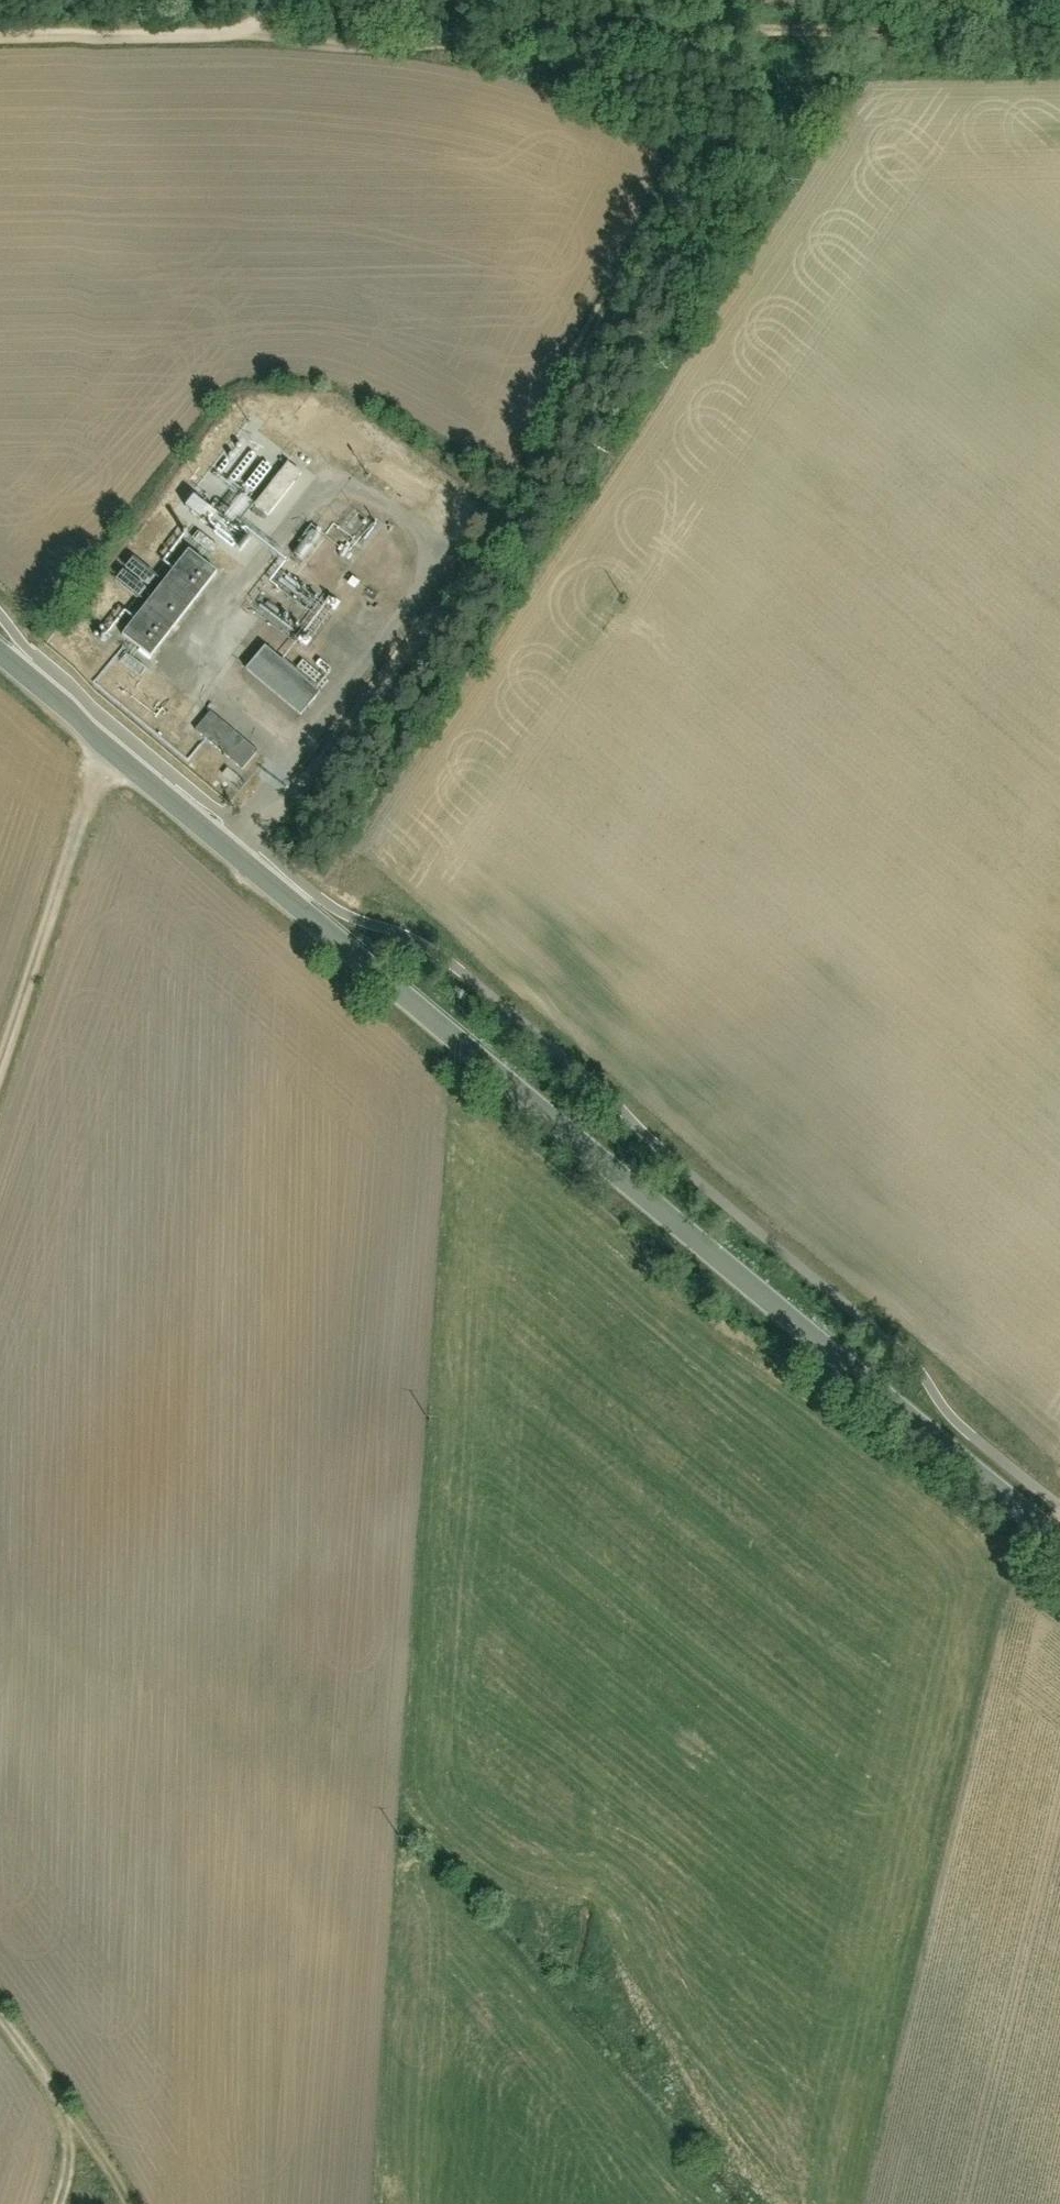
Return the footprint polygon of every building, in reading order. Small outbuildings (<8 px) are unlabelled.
[(121,635),(156,660),(224,566),(190,541),(166,573),(142,555),(125,579),(149,596),(121,635)] [(265,645),(245,667),(297,715),(318,692),(265,645)] [(215,705),(189,735),(244,782),(270,752),(215,705)]
